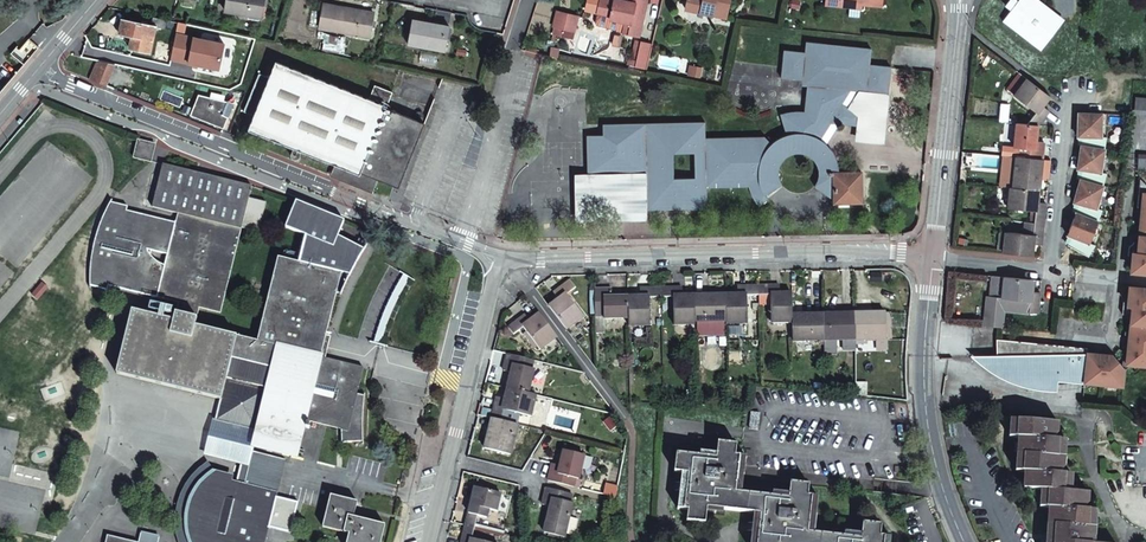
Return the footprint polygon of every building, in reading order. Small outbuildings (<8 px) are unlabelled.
[(225,11),(261,17),(264,0),(227,0),(225,11)] [(621,31),(636,35),(644,0),(598,0),(595,11),(608,14),(608,17),(623,21),(621,31)] [(728,0),(686,0),(684,9),(725,17),(728,0)] [(1010,11),(1002,22),(1027,41),(1029,38),(1041,47),(1060,22),(1048,12),(1050,10),(1037,0),(1018,0),(1017,2),(1010,11)] [(1010,11),(1017,2),(1014,0),(1009,0),(1004,6),(1010,11)] [(861,10),(862,5),(826,1),(825,6),(861,10)] [(374,13),(325,5),(321,28),(369,37),(374,13)] [(621,31),(623,21),(608,17),(608,14),(595,11),(593,20),(594,23),(614,28),(613,30),(621,31)] [(555,12),(551,27),(561,29),(564,14),(555,12)] [(574,16),(564,14),(561,29),(570,31),(574,16)] [(156,26),(164,28),(166,19),(153,16),(151,25),(122,19),(119,33),(131,36),(128,48),(150,52),(156,26)] [(448,26),(413,20),(409,44),(443,51),(448,26)] [(224,44),(176,33),(170,58),(218,68),(224,44)] [(649,43),(636,39),(631,59),(627,58),(626,63),(643,67),(649,43)] [(666,122),(602,124),(602,134),(586,135),(587,173),(588,173),(646,172),(646,209),(668,209),(668,203),(684,203),(684,208),(705,208),(705,187),(748,186),(749,189),(751,193),(754,200),(758,205),(767,199),(764,195),(781,185),(778,179),(778,177),(777,175),(777,173),(779,166),(781,160),(783,158),(789,154),(795,153),(799,152),(806,153),(809,156),(814,159),(816,162),(817,166),(818,170),(818,174),(818,178),(816,182),(814,186),(833,200),(834,203),(861,202),(860,172),(838,173),(838,169),(837,163),(836,158),(832,150),(829,148),(825,143),(819,139),(829,123),(837,124),(857,126),(859,115),(841,104),(849,90),(882,94),(887,94),(890,67),(869,65),(871,49),(806,42),(804,53),(783,51),(780,78),(807,80),(804,112),(796,112),(791,112),(786,113),(780,114),(786,134),(780,136),(773,140),(770,143),(764,136),(742,137),(742,143),(726,143),(726,137),(704,138),(704,122),(682,122),(682,128),(666,128),(666,122)] [(360,172),(377,179),(398,188),(423,123),(387,108),(393,93),(375,86),(369,99),(354,93),(275,62),(268,78),(259,74),(244,112),(253,115),(248,129),(333,163),(359,174),(360,172)] [(688,75),(697,77),(699,69),(690,67),(688,75)] [(1050,96),(1027,79),(1014,96),(1036,113),(1027,124),(1038,125),(1049,111),(1043,106),(1050,96)] [(882,94),(849,90),(841,104),(859,115),(857,126),(856,141),(877,144),(882,94)] [(214,125),(223,129),(228,117),(222,114),(226,101),(198,95),(190,115),(214,125)] [(1135,98),(1134,109),(1145,110),(1145,99),(1135,98)] [(1101,115),(1078,113),(1077,137),(1083,137),(1082,148),(1080,148),(1076,170),(1083,171),(1081,179),(1080,179),(1072,203),(1080,205),(1078,211),(1075,212),(1067,234),(1073,236),(1070,246),(1090,256),(1095,245),(1089,242),(1101,212),(1096,210),(1107,175),(1102,175),(1108,138),(1100,137),(1101,115)] [(819,139),(825,143),(837,124),(829,123),(819,139)] [(1002,147),(1001,156),(1016,157),(1043,160),(1044,142),(1037,141),(1038,125),(1027,124),(1017,123),(1015,147),(1002,147)] [(156,144),(138,139),(133,158),(151,163),(156,144)] [(1016,157),(1013,188),(1040,190),(1043,160),(1016,157)] [(1137,158),(1136,169),(1145,170),(1145,159),(1137,158)] [(333,163),(329,171),(331,172),(332,173),(340,178),(347,180),(348,181),(350,182),(352,183),(353,183),(355,184),(357,185),(360,186),(364,187),(367,188),(370,188),(373,189),(377,179),(360,172),(359,174),(333,163)] [(312,207),(297,201),(287,226),(307,235),(299,262),(277,257),(263,315),(256,341),(195,326),(197,319),(196,318),(199,307),(220,312),(234,253),(241,227),(258,231),(265,202),(249,198),(251,186),(162,164),(162,165),(160,176),(156,175),(151,174),(144,204),(178,213),(175,222),(127,210),(128,206),(111,202),(103,216),(96,231),(94,240),(92,249),(91,256),(89,285),(107,289),(108,284),(160,297),(178,302),(176,313),(174,313),(172,321),(132,311),(116,373),(221,399),(231,359),(274,369),(258,429),(258,430),(255,446),(293,456),(303,420),(339,428),(341,441),(362,441),(361,428),(361,418),(362,405),(363,395),(356,393),(363,367),(321,356),(336,292),(342,293),(346,283),(354,266),(365,250),(340,235),(346,221),(312,207)] [(646,172),(588,173),(589,211),(646,209),(646,172)] [(1145,272),(1145,183),(1141,178),(1138,206),(1142,206),(1138,251),(1133,251),(1131,270),(1145,272)] [(1036,211),(1034,223),(1044,224),(1047,202),(1039,202),(1040,190),(1013,188),(1011,188),(1009,208),(1036,211)] [(1005,248),(1004,254),(1032,256),(1034,243),(1042,244),(1044,224),(1034,223),(1033,235),(1006,232),(1005,248)] [(998,248),(1005,248),(1006,232),(1000,231),(998,248)] [(1001,328),(1003,310),(1038,313),(1040,293),(1032,292),(1034,280),(1005,277),(1003,298),(987,297),(984,326),(1001,328)] [(559,299),(549,306),(567,329),(584,317),(567,294),(576,287),(570,280),(554,292),(559,299)] [(793,314),(793,293),(780,293),(780,285),(760,286),(760,295),(771,294),(771,322),(793,322),(793,314)] [(738,294),(726,294),(727,321),(727,324),(748,323),(748,295),(760,295),(760,286),(738,286),(738,294)] [(640,296),(629,296),(629,318),(629,326),(651,325),(650,297),(662,297),(662,287),(640,288),(640,296)] [(683,287),(662,287),(662,297),(673,297),(674,325),(695,324),(695,321),(695,295),(683,295),(683,287)] [(1129,288),(1126,310),(1132,310),(1125,365),(1145,367),(1145,290),(1129,288)] [(612,289),(595,289),(595,316),(603,316),(604,318),(629,318),(629,296),(612,296),(612,289)] [(726,294),(695,295),(695,321),(727,321),(726,294)] [(557,337),(540,313),(530,320),(525,314),(508,327),(514,334),(523,327),(540,349),(557,337)] [(856,340),(855,313),(825,314),(825,340),(856,340)] [(886,313),(855,313),(856,340),(886,339),(886,313)] [(825,340),(825,314),(793,314),(793,322),(794,341),(825,340)] [(1020,388),(1029,390),(1036,392),(1042,392),(1057,391),(1058,382),(1085,384),(1086,381),(1101,383),(1101,386),(1119,389),(1120,373),(1123,371),(1111,356),(1086,353),(1087,348),(995,339),(994,357),(978,355),(977,362),(993,364),(992,375),(999,379),(1004,382),(1012,385),(1020,388)] [(532,360),(507,354),(503,370),(510,372),(507,388),(527,393),(533,369),(530,368),(532,360)] [(231,359),(221,399),(216,418),(258,429),(274,369),(231,359)] [(979,365),(992,375),(993,364),(977,362),(979,365)] [(527,393),(507,388),(504,399),(496,397),(491,418),(500,420),(503,408),(518,412),(530,415),(535,395),(527,393)] [(516,424),(518,412),(503,408),(500,420),(516,424)] [(897,480),(902,446),(759,430),(760,412),(746,411),(741,456),(735,456),(736,445),(718,443),(716,458),(676,453),(675,472),(688,473),(684,509),(688,509),(687,521),(705,523),(707,508),(760,514),(757,541),(883,541),(884,536),(879,536),(880,524),(863,523),(861,539),(807,533),(811,497),(807,496),(808,485),(872,491),(874,478),(897,480)] [(611,431),(618,425),(611,416),(604,422),(611,431)] [(216,418),(207,455),(241,464),(249,466),(253,452),(255,446),(258,430),(258,429),(216,418)] [(500,420),(491,418),(484,448),(509,454),(517,424),(516,424),(500,420)] [(1009,420),(1008,437),(1016,438),(1019,441),(1016,443),(1014,471),(1023,472),(1026,476),(1022,478),(1022,488),(1039,490),(1038,507),(1046,508),(1049,511),(1046,514),(1044,541),(1092,541),(1091,540),(1094,538),(1096,511),(1080,510),(1088,504),(1088,494),(1070,492),(1072,475),(1057,474),(1063,469),(1065,441),(1050,440),(1057,435),(1058,423),(1009,420)] [(551,463),(548,481),(573,487),(575,478),(578,479),(584,455),(562,450),(559,465),(551,463)] [(253,452),(249,466),(245,485),(237,483),(233,482),(218,478),(215,480),(208,470),(202,474),(197,479),(193,485),(191,489),(186,498),(184,506),(183,512),(182,518),(182,524),(183,535),(184,541),(263,541),(275,492),(283,460),(253,452)] [(245,485),(249,466),(241,464),(237,483),(245,485)] [(465,525),(474,527),(477,516),(485,518),(488,509),(496,511),(500,493),(474,487),(465,525)] [(569,502),(571,494),(546,488),(542,505),(549,507),(542,533),(547,534),(559,537),(564,538),(572,503),(569,502)] [(330,495),(323,527),(348,534),(346,541),(380,541),(384,526),(353,518),(356,502),(330,495)] [(471,539),(474,527),(465,525),(461,541),(484,541),(471,539)]
